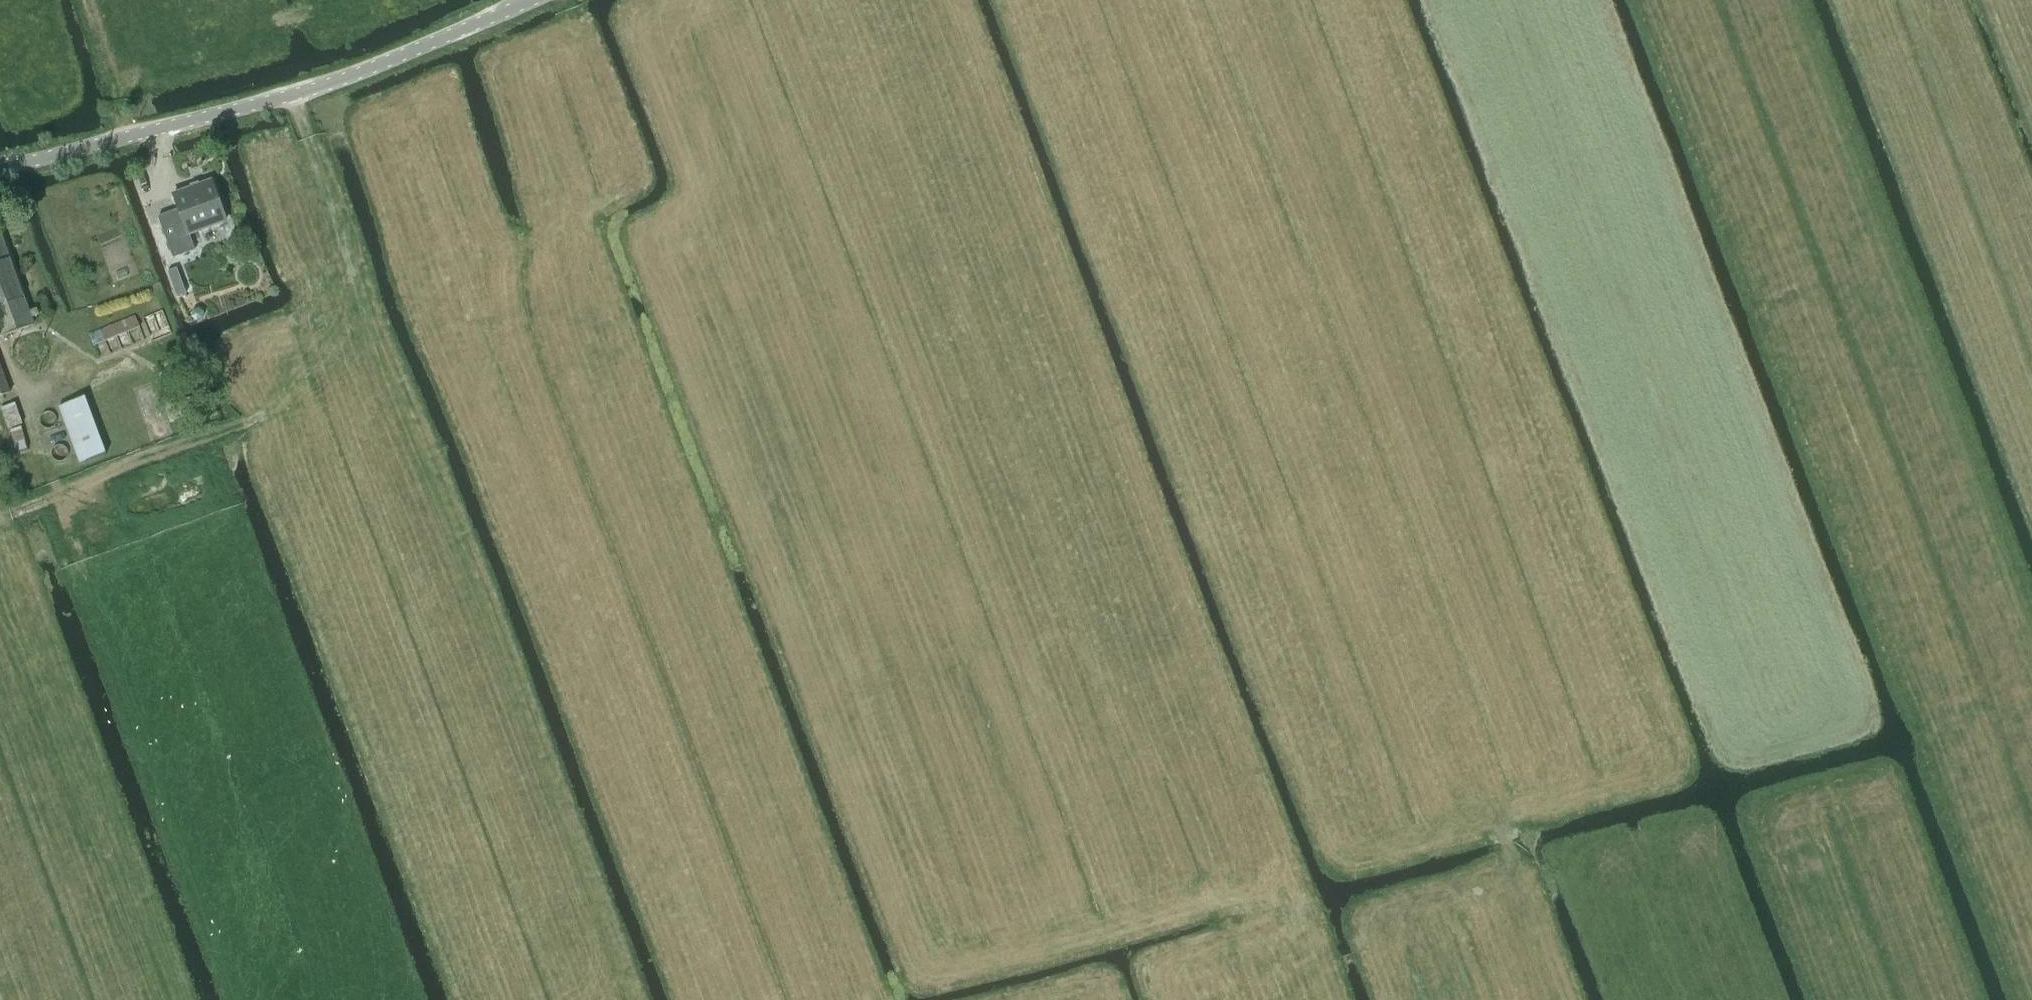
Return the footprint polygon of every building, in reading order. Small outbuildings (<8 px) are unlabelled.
[(173,194),(179,209),(158,217),(173,258),(195,250),(189,234),(226,221),(212,181),(173,194)] [(0,232),(0,326),(3,335),(32,325),(17,280),(4,243),(0,232)] [(163,311),(143,318),(152,341),(172,333),(163,311)] [(135,316),(89,334),(94,346),(139,327),(135,316)] [(10,393),(0,364),(0,397),(10,393)] [(106,453),(85,397),(58,407),(79,463),(106,453)] [(22,424),(16,403),(1,408),(8,429),(22,424)]
